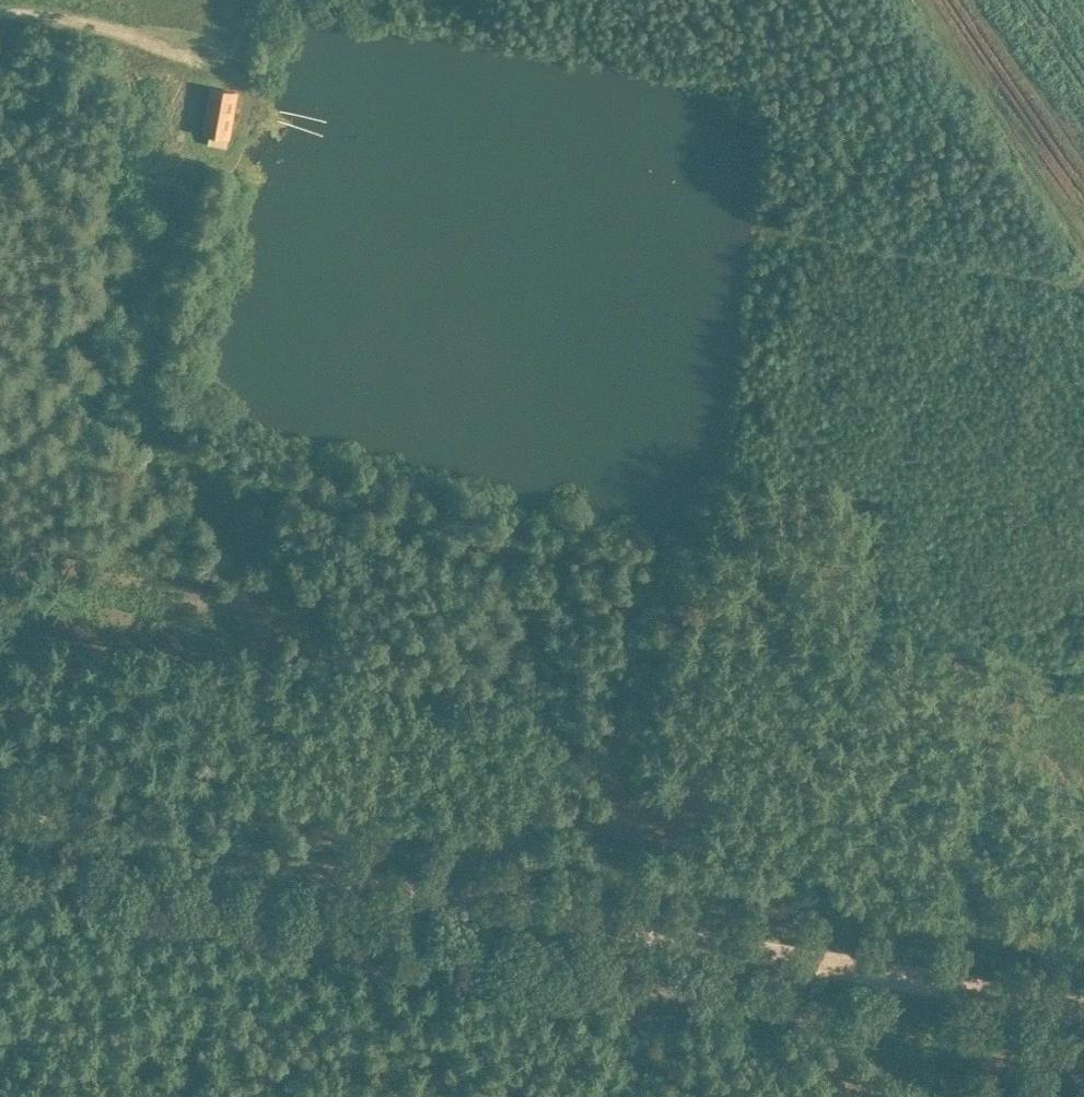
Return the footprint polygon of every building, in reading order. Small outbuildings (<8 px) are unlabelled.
[(236,92),(211,87),(203,133),(211,134),(209,143),(226,146),(236,92)]
